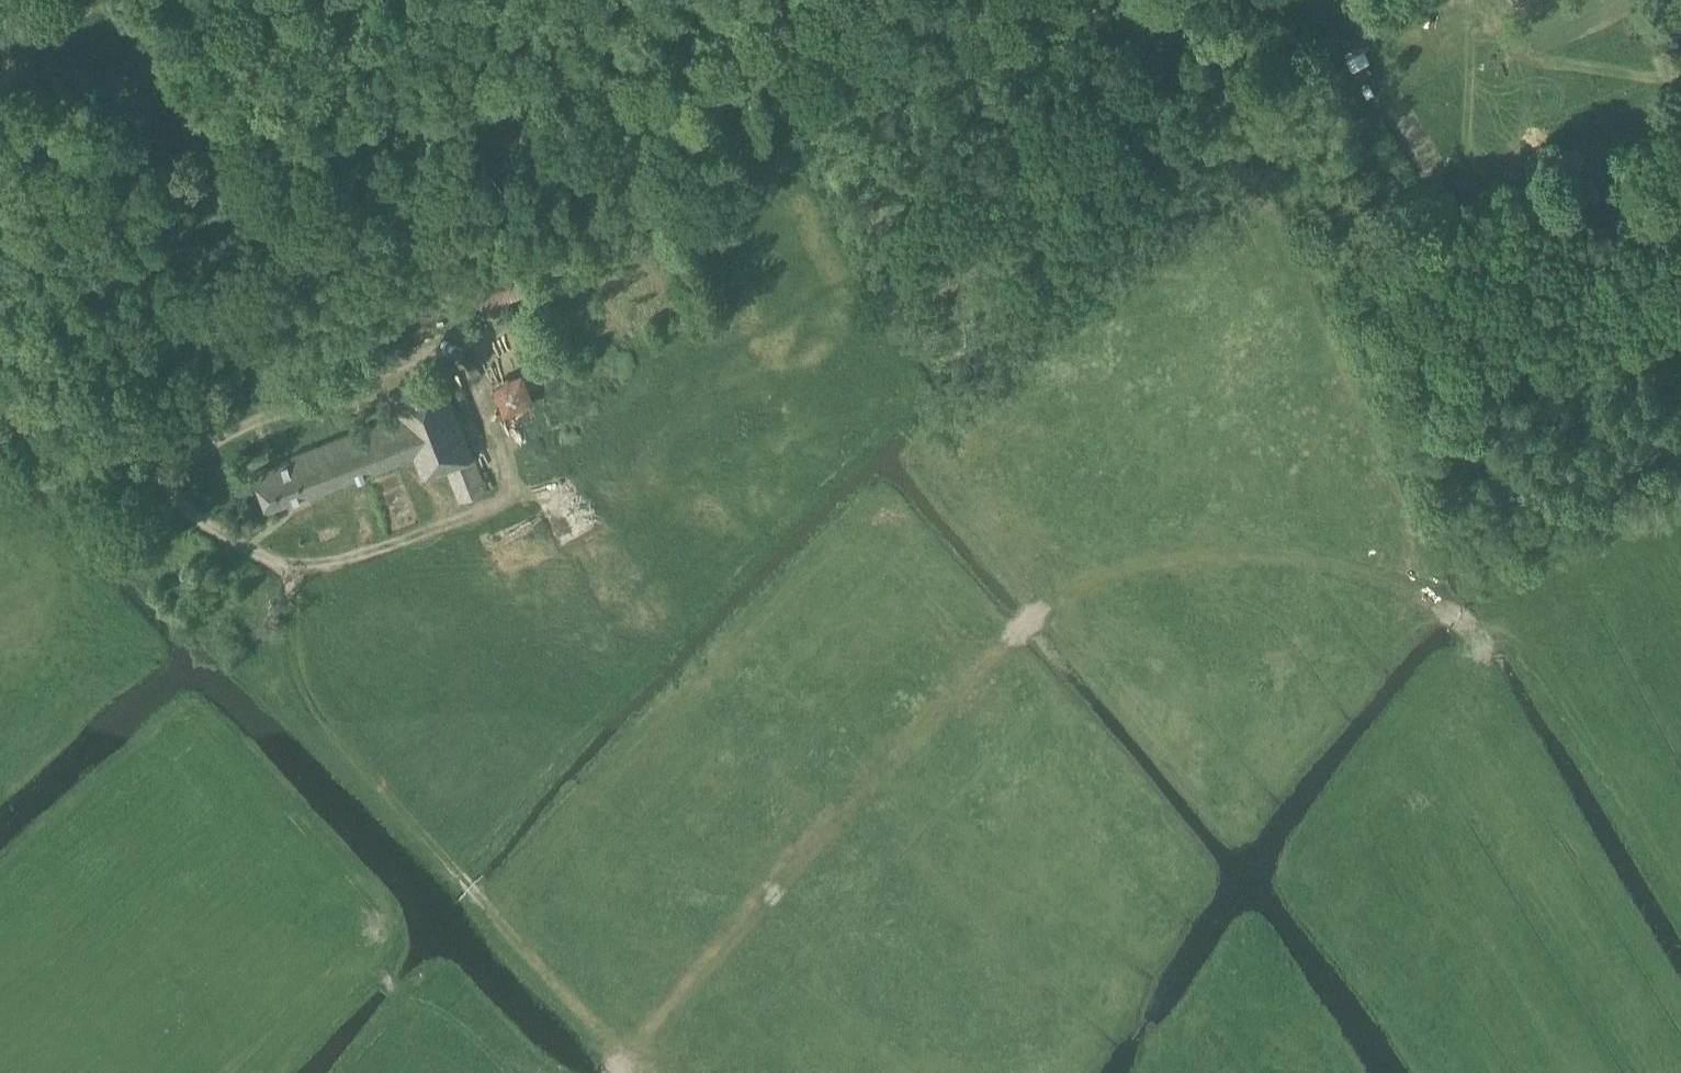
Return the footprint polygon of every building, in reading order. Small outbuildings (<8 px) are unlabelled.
[(376,401),(383,419),(291,454),(293,457),(255,472),(269,508),(307,493),(308,495),(414,455),(423,476),(447,467),(460,500),(486,490),(440,372),(390,392),(391,395),(376,401)]
